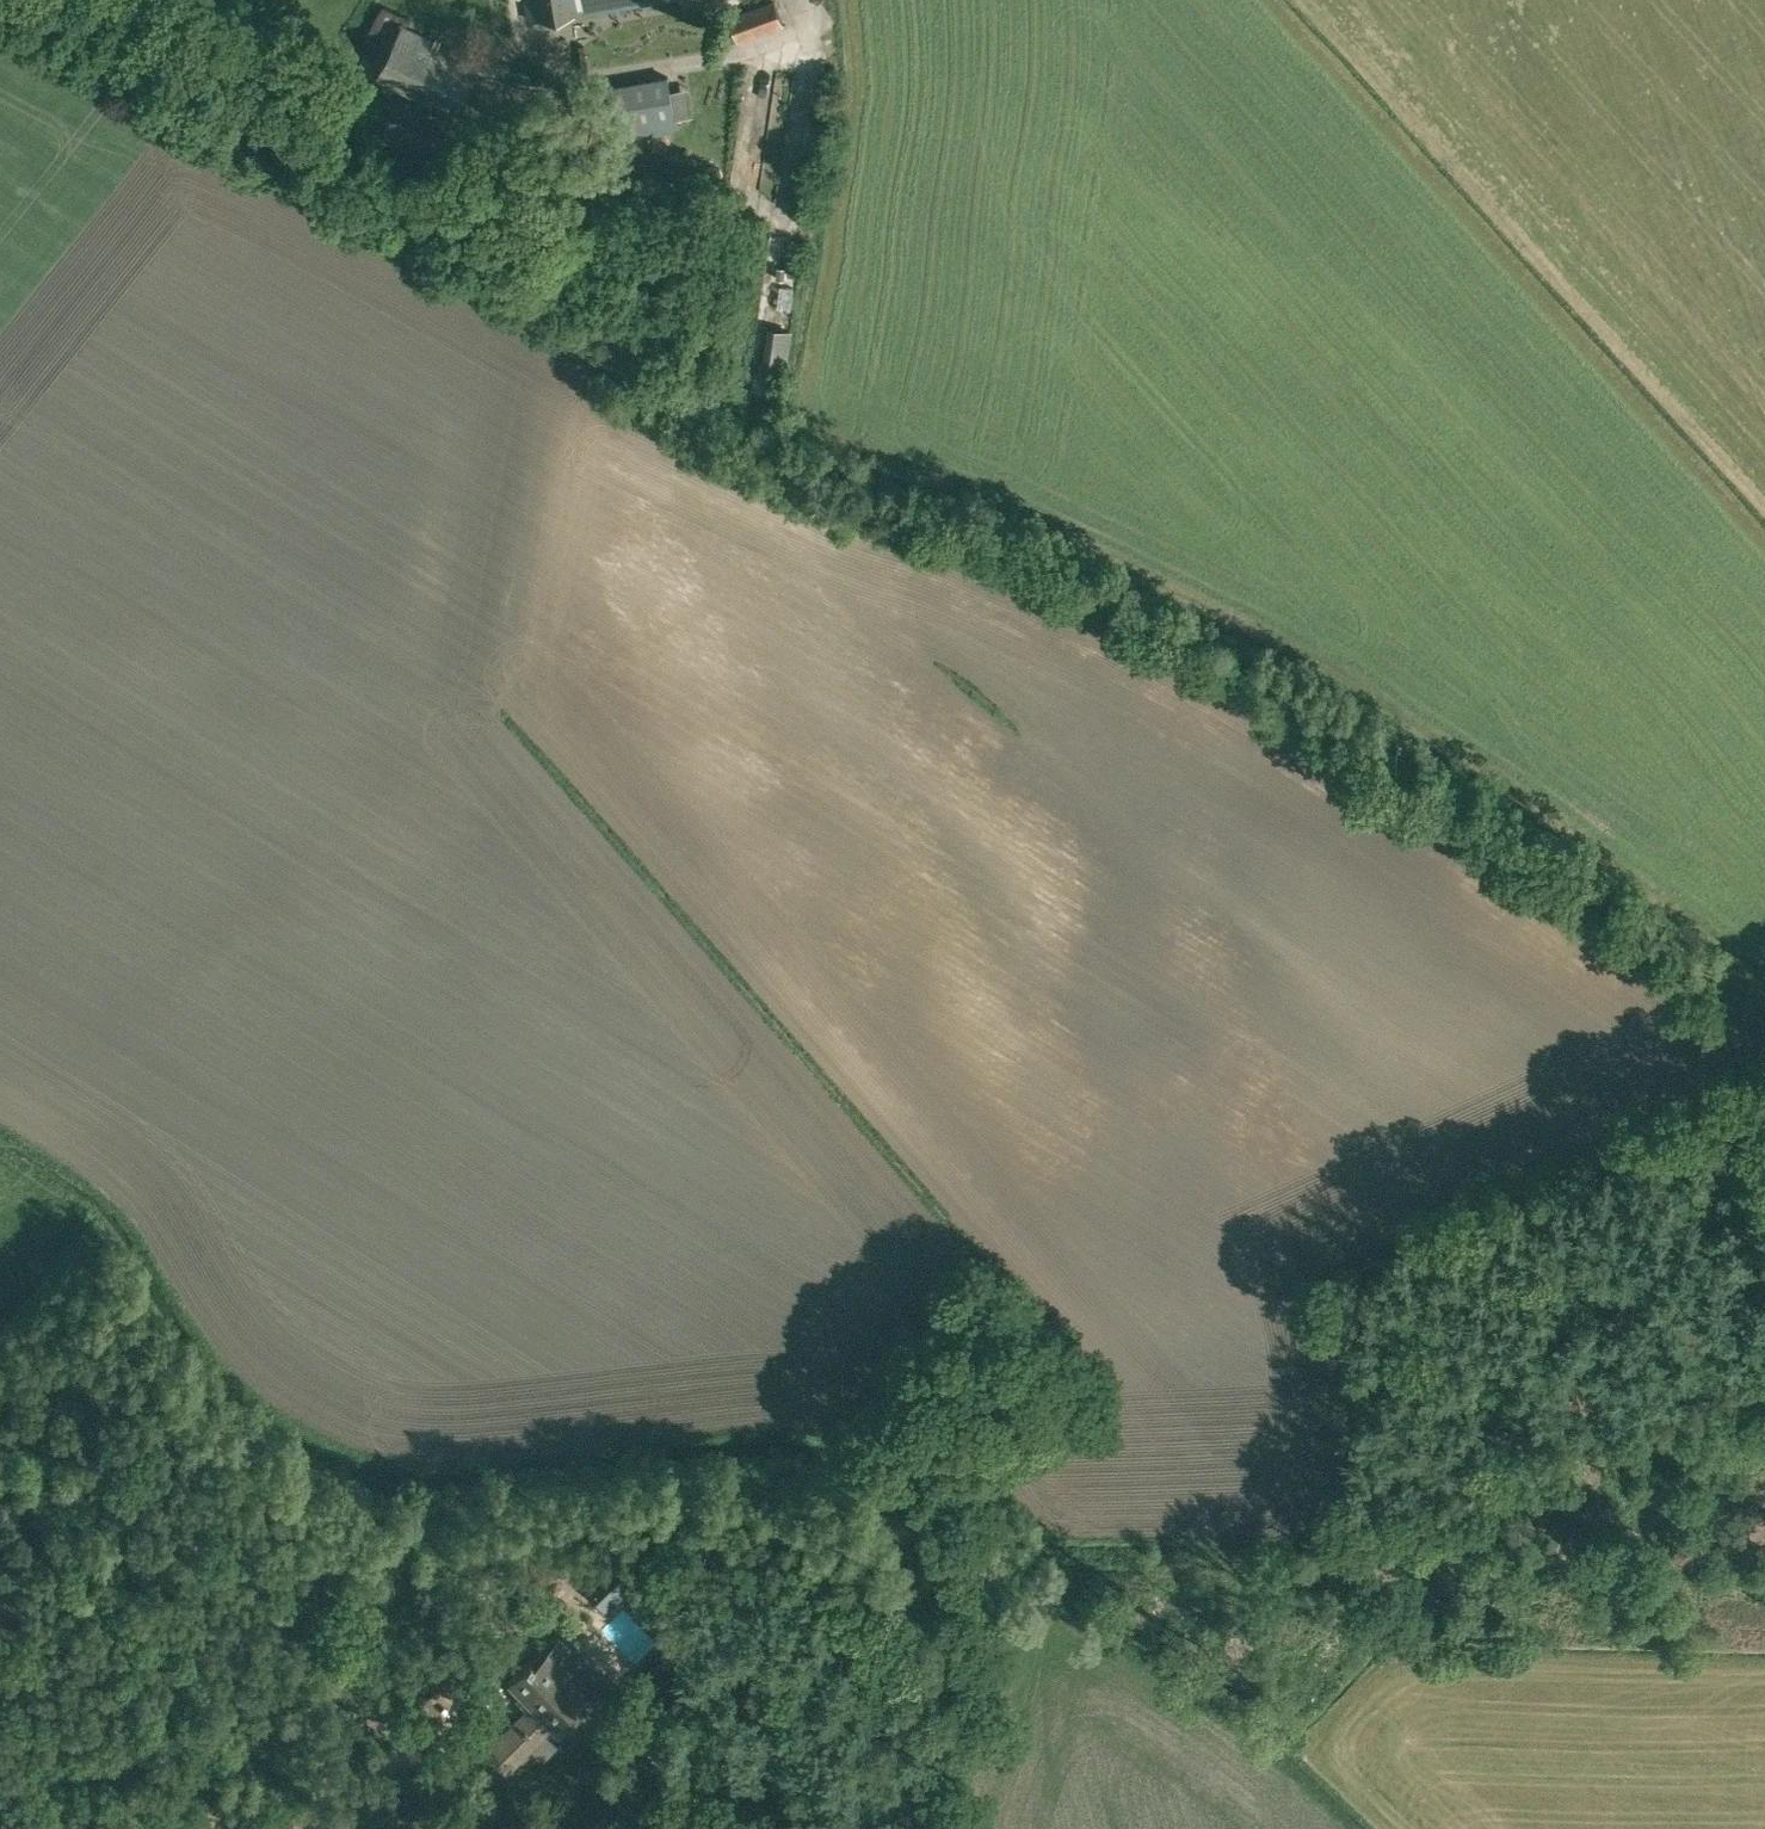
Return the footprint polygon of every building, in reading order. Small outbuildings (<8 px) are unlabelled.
[(647,0),(526,0),(529,20),(647,0)] [(742,5),(726,11),(738,41),(783,25),(774,0),(745,10),(742,5)] [(476,62),(401,27),(376,80),(452,115),(476,62)] [(671,96),(668,76),(611,86),(620,137),(677,127),(675,119),(687,117),(683,94),(671,96)] [(629,1562),(623,1556),(613,1565),(588,1590),(606,1608),(620,1594),(641,1574),(629,1562)] [(556,1725),(603,1678),(569,1644),(554,1659),(546,1650),(533,1663),(529,1658),(524,1663),(524,1664),(508,1680),(522,1694),(517,1698),(527,1708),(485,1750),(505,1771),(553,1723),(556,1725)]
